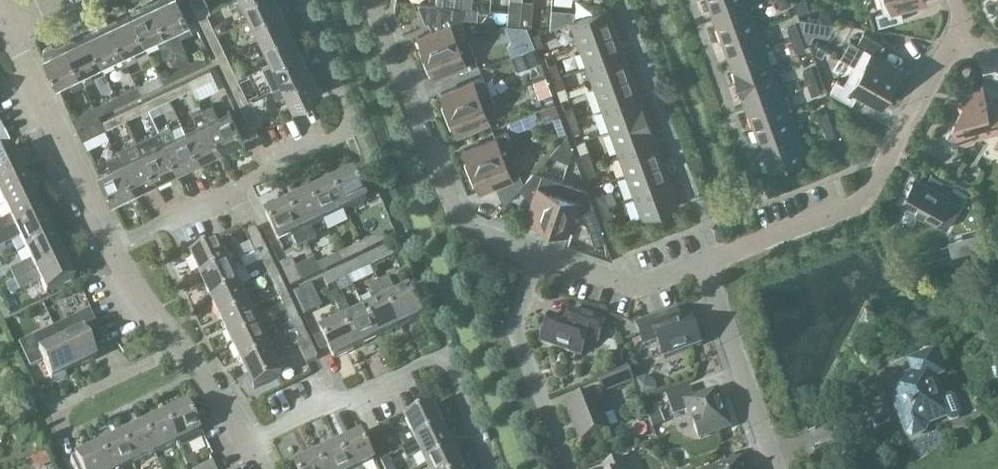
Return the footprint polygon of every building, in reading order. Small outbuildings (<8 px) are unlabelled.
[(185,49),(178,34),(190,28),(177,0),(151,0),(142,5),(144,9),(152,5),(175,54),(185,49)] [(207,14),(211,12),(205,0),(190,0),(199,18),(207,14)] [(279,8),(275,0),(237,0),(234,1),(239,11),(244,8),(250,21),(279,8)] [(522,0),(510,0),(507,24),(519,25),(522,0)] [(519,25),(531,26),(534,1),(525,0),(522,0),(519,25)] [(751,5),(749,0),(709,0),(716,18),(751,5)] [(883,11),(876,13),(880,26),(904,19),(901,8),(927,1),(927,0),(880,0),(883,11)] [(462,7),(460,7),(448,6),(435,4),(417,3),(424,20),(432,21),(436,29),(418,36),(426,56),(468,39),(461,20),(462,7)] [(165,59),(169,57),(175,54),(152,5),(144,9),(130,15),(143,43),(155,38),(165,59)] [(569,31),(570,6),(548,5),(548,30),(569,31)] [(724,40),(759,27),(751,5),(716,18),(724,40)] [(260,43),(289,29),(279,8),(250,21),(260,43)] [(579,43),(614,30),(606,8),(571,21),(579,43)] [(209,40),(218,36),(207,14),(199,18),(209,40)] [(132,49),(143,43),(130,15),(109,25),(122,54),(126,63),(136,58),(132,49)] [(792,39),(800,36),(796,24),(787,27),(792,39)] [(122,54),(109,25),(87,36),(100,64),(111,59),(116,68),(126,63),(122,54)] [(732,61),(767,48),(759,27),(724,40),(732,61)] [(271,65),(299,51),(289,29),(260,43),(271,65)] [(587,65),(622,52),(614,30),(579,43),(587,65)] [(530,36),(535,48),(543,44),(539,32),(530,36)] [(854,65),(863,70),(893,87),(904,68),(881,55),(886,45),(864,32),(858,44),(864,47),(854,65)] [(100,64),(87,36),(65,46),(78,74),(83,84),(93,79),(88,70),(100,64)] [(219,62),(228,58),(218,36),(209,40),(219,62)] [(800,36),(792,39),(796,51),(804,48),(800,36)] [(468,39),(426,56),(434,76),(476,59),(468,39)] [(83,84),(78,74),(65,46),(57,50),(55,47),(52,46),(44,50),(43,53),(44,56),(43,56),(56,85),(67,79),(72,89),(83,84)] [(521,47),(509,51),(514,68),(526,64),(521,47)] [(740,83),(775,70),(767,48),(732,61),(740,83)] [(175,54),(184,73),(212,60),(208,52),(190,60),(185,49),(175,54)] [(281,86),(310,72),(299,51),(271,65),(280,84),(281,86)] [(595,87),(630,74),(622,52),(587,65),(595,87)] [(162,83),(184,73),(175,54),(169,57),(174,67),(158,75),(162,83)] [(230,84),(238,80),(228,58),(219,62),(230,84)] [(552,77),(560,74),(556,62),(548,65),(552,77)] [(893,87),(863,70),(854,65),(844,83),(838,79),(831,91),(853,103),(859,93),(883,106),(893,87)] [(187,80),(191,88),(219,75),(215,66),(187,80)] [(807,83),(816,80),(811,68),(803,71),(807,83)] [(748,105),(783,92),(775,70),(740,83),(748,105)] [(281,86),(280,84),(270,89),(274,99),(285,94),(292,108),(320,94),(310,72),(281,86)] [(560,74),(552,77),(556,89),(564,86),(560,74)] [(602,108),(638,96),(630,74),(595,87),(602,108)] [(141,93),(162,83),(158,75),(137,85),(141,93)] [(481,100),(491,96),(483,76),(440,93),(448,113),(481,100)] [(169,98),(191,88),(187,80),(165,90),(169,98)] [(240,106),(252,100),(251,98),(248,99),(238,80),(230,84),(240,106)] [(816,80),(807,83),(812,94),(820,91),(816,80)] [(948,134),(956,139),(957,142),(960,141),(966,144),(972,142),(976,136),(997,130),(997,100),(988,103),(983,83),(977,85),(976,84),(970,96),(971,96),(973,106),(959,103),(961,111),(948,134)] [(119,103),(141,93),(137,85),(115,95),(119,103)] [(148,108),(169,98),(165,90),(144,100),(148,108)] [(755,126),(791,113),(783,92),(748,105),(755,126)] [(97,114),(119,103),(115,95),(93,105),(97,114)] [(481,100),(448,113),(457,133),(499,116),(491,96),(481,100)] [(610,130),(646,117),(638,96),(602,108),(610,130)] [(126,118),(148,108),(144,100),(122,110),(126,118)] [(252,100),(240,106),(250,126),(262,121),(252,100)] [(312,102),(303,107),(313,130),(322,126),(312,102)] [(201,110),(207,122),(220,150),(242,139),(229,111),(218,117),(212,104),(201,110)] [(99,119),(97,114),(93,105),(71,116),(77,129),(99,119)] [(568,121),(576,118),(572,106),(564,109),(568,121)] [(104,129),(126,118),(122,110),(100,120),(104,129)] [(220,150),(207,122),(201,110),(191,114),(197,127),(185,132),(199,160),(220,150)] [(823,126),(831,123),(827,112),(819,115),(823,126)] [(763,148),(799,135),(791,113),(755,126),(763,148)] [(618,152),(654,139),(646,117),(610,130),(618,152)] [(576,118),(568,121),(572,132),(580,130),(576,118)] [(104,129),(100,120),(99,119),(77,129),(82,139),(104,129)] [(164,142),(177,170),(199,160),(185,132),(181,123),(170,129),(168,125),(158,130),(164,142)] [(831,123),(823,126),(828,138),(836,135),(831,123)] [(471,170),(513,153),(510,144),(513,143),(507,129),(494,135),(495,137),(463,150),(471,170)] [(574,136),(577,150),(610,143),(607,129),(574,136)] [(177,170),(164,142),(158,130),(136,140),(142,152),(155,180),(177,170)] [(549,154),(567,162),(572,149),(566,134),(549,154)] [(799,135),(763,148),(771,170),(807,157),(799,135)] [(626,173),(661,161),(654,139),(618,152),(626,173)] [(115,152),(134,191),(155,180),(142,152),(136,140),(115,150),(116,152),(115,152)] [(584,164),(592,161),(588,149),(580,152),(584,164)] [(23,172),(13,151),(0,157),(0,183),(23,172)] [(112,201),(134,191),(115,152),(105,157),(110,167),(99,173),(112,201)] [(513,153),(471,170),(479,190),(494,184),(503,205),(523,182),(512,154),(514,154),(513,153)] [(592,161),(584,164),(588,175),(596,172),(592,161)] [(634,195),(669,182),(661,161),(626,173),(634,195)] [(546,226),(562,181),(533,171),(521,185),(536,190),(526,218),(546,226)] [(33,194),(23,172),(0,183),(0,196),(5,207),(33,194)] [(332,185),(345,213),(367,203),(354,175),(332,185)] [(916,178),(902,202),(906,205),(906,208),(918,215),(922,213),(937,222),(951,198),(962,203),(968,192),(947,181),(941,191),(916,178)] [(562,181),(546,226),(567,233),(576,204),(580,206),(591,201),(587,189),(562,181)] [(669,182),(634,195),(642,217),(677,204),(669,182)] [(323,224),(345,213),(332,185),(310,195),(323,224)] [(600,207),(608,204),(616,201),(612,190),(595,196),(600,207)] [(44,215),(33,194),(5,207),(11,219),(0,224),(0,236),(44,215)] [(312,229),(323,224),(310,195),(288,206),(306,245),(317,240),(312,229)] [(591,202),(580,206),(589,230),(600,225),(591,202)] [(306,245),(288,206),(281,209),(278,204),(275,203),(268,206),(266,209),(269,215),(265,217),(279,245),(293,238),(298,249),(306,245)] [(608,204),(600,207),(604,219),(612,216),(608,204)] [(54,237),(44,215),(0,236),(0,250),(21,240),(26,251),(54,237)] [(255,256),(259,254),(268,250),(257,227),(245,233),(255,256)] [(360,245),(364,254),(388,242),(383,234),(360,245)] [(15,283),(64,259),(54,237),(26,251),(32,262),(10,272),(15,283)] [(342,264),(364,254),(360,245),(338,255),(342,264)] [(202,282),(242,263),(236,250),(224,256),(219,247),(192,260),(202,282)] [(366,259),(371,268),(394,257),(390,247),(366,259)] [(270,278),(279,273),(268,250),(259,254),(270,278)] [(321,274),(342,264),(338,255),(317,266),(321,274)] [(64,259),(15,283),(20,293),(41,283),(47,295),(75,282),(64,259)] [(291,287),(304,283),(294,259),(281,265),(291,287)] [(349,278),(371,268),(366,259),(345,269),(349,278)] [(213,304),(241,291),(233,276),(245,270),(242,263),(202,282),(213,304)] [(327,288),(349,278),(345,269),(323,279),(327,288)] [(280,299),(289,295),(279,273),(270,278),(280,299)] [(378,284),(387,303),(400,330),(422,320),(410,293),(398,298),(389,279),(378,284)] [(7,286),(12,297),(20,293),(15,283),(7,286)] [(400,330),(387,303),(378,284),(370,288),(379,307),(365,313),(378,341),(400,330)] [(318,310),(306,287),(294,293),(304,316),(318,310)] [(223,325),(251,312),(265,306),(259,294),(245,300),(241,291),(213,304),(223,325)] [(290,320),(299,316),(289,295),(280,299),(290,320)] [(378,341),(365,313),(352,319),(345,300),(335,306),(339,314),(343,323),(356,351),(378,341)] [(571,309),(566,322),(551,316),(542,343),(582,357),(588,339),(598,343),(605,323),(583,315),(583,313),(571,309)] [(677,311),(637,325),(645,347),(658,342),(664,359),(702,346),(693,319),(681,323),(677,311)] [(61,343),(74,370),(97,359),(92,349),(104,343),(90,312),(54,329),(61,343)] [(261,334),(260,333),(251,312),(223,325),(233,347),(261,334)] [(356,351),(343,323),(339,314),(330,318),(335,327),(321,334),(334,361),(356,351)] [(300,342),(309,338),(299,316),(290,320),(300,342)] [(61,343),(54,329),(20,346),(31,369),(44,363),(52,380),(74,370),(61,343)] [(243,369),(280,352),(269,329),(260,333),(261,334),(233,347),(243,369)] [(309,338),(300,342),(297,344),(307,365),(319,359),(309,338)] [(280,352),(243,369),(254,391),(282,378),(276,365),(284,361),(280,352)] [(897,401),(898,401),(900,400),(907,418),(904,423),(909,434),(913,436),(924,432),(926,428),(925,425),(947,416),(949,419),(953,421),(959,418),(961,414),(955,398),(951,396),(942,399),(931,370),(940,367),(934,352),(910,362),(915,375),(890,385),(896,401),(897,401)] [(598,379),(604,394),(633,382),(627,367),(598,379)] [(691,387),(667,396),(674,417),(690,411),(699,439),(730,428),(718,391),(695,399),(691,387)] [(597,396),(567,408),(581,442),(611,431),(597,396)] [(162,418),(175,446),(177,445),(180,451),(201,441),(198,434),(196,434),(189,420),(194,418),(196,413),(193,407),(188,405),(162,418)] [(417,445),(445,432),(434,409),(406,423),(411,433),(403,437),(402,442),(405,449),(416,444),(417,445)] [(153,456),(175,446),(162,418),(140,428),(153,456)] [(131,466),(153,456),(140,428),(118,438),(131,466)] [(427,467),(455,453),(445,432),(417,445),(416,444),(405,449),(404,450),(408,459),(421,454),(427,467)] [(381,461),(389,457),(392,455),(382,433),(370,438),(381,461)] [(349,468),(364,468),(374,464),(360,437),(339,447),(349,468)] [(131,466),(118,438),(96,449),(105,468),(126,468),(131,466)] [(339,447),(318,457),(323,468),(349,468),(339,447)] [(32,466),(47,461),(43,449),(28,455),(32,466)] [(96,449),(71,460),(75,468),(105,468),(96,449)] [(455,453),(427,467),(428,468),(462,468),(455,453)] [(212,461),(198,468),(192,455),(183,460),(188,468),(215,468),(212,461)] [(318,457),(295,468),(296,468),(323,468),(318,457)] [(389,457),(381,461),(385,468),(395,468),(389,457)] [(626,457),(604,466),(605,468),(631,468),(626,457)] [(742,460),(717,468),(745,468),(742,460)]
